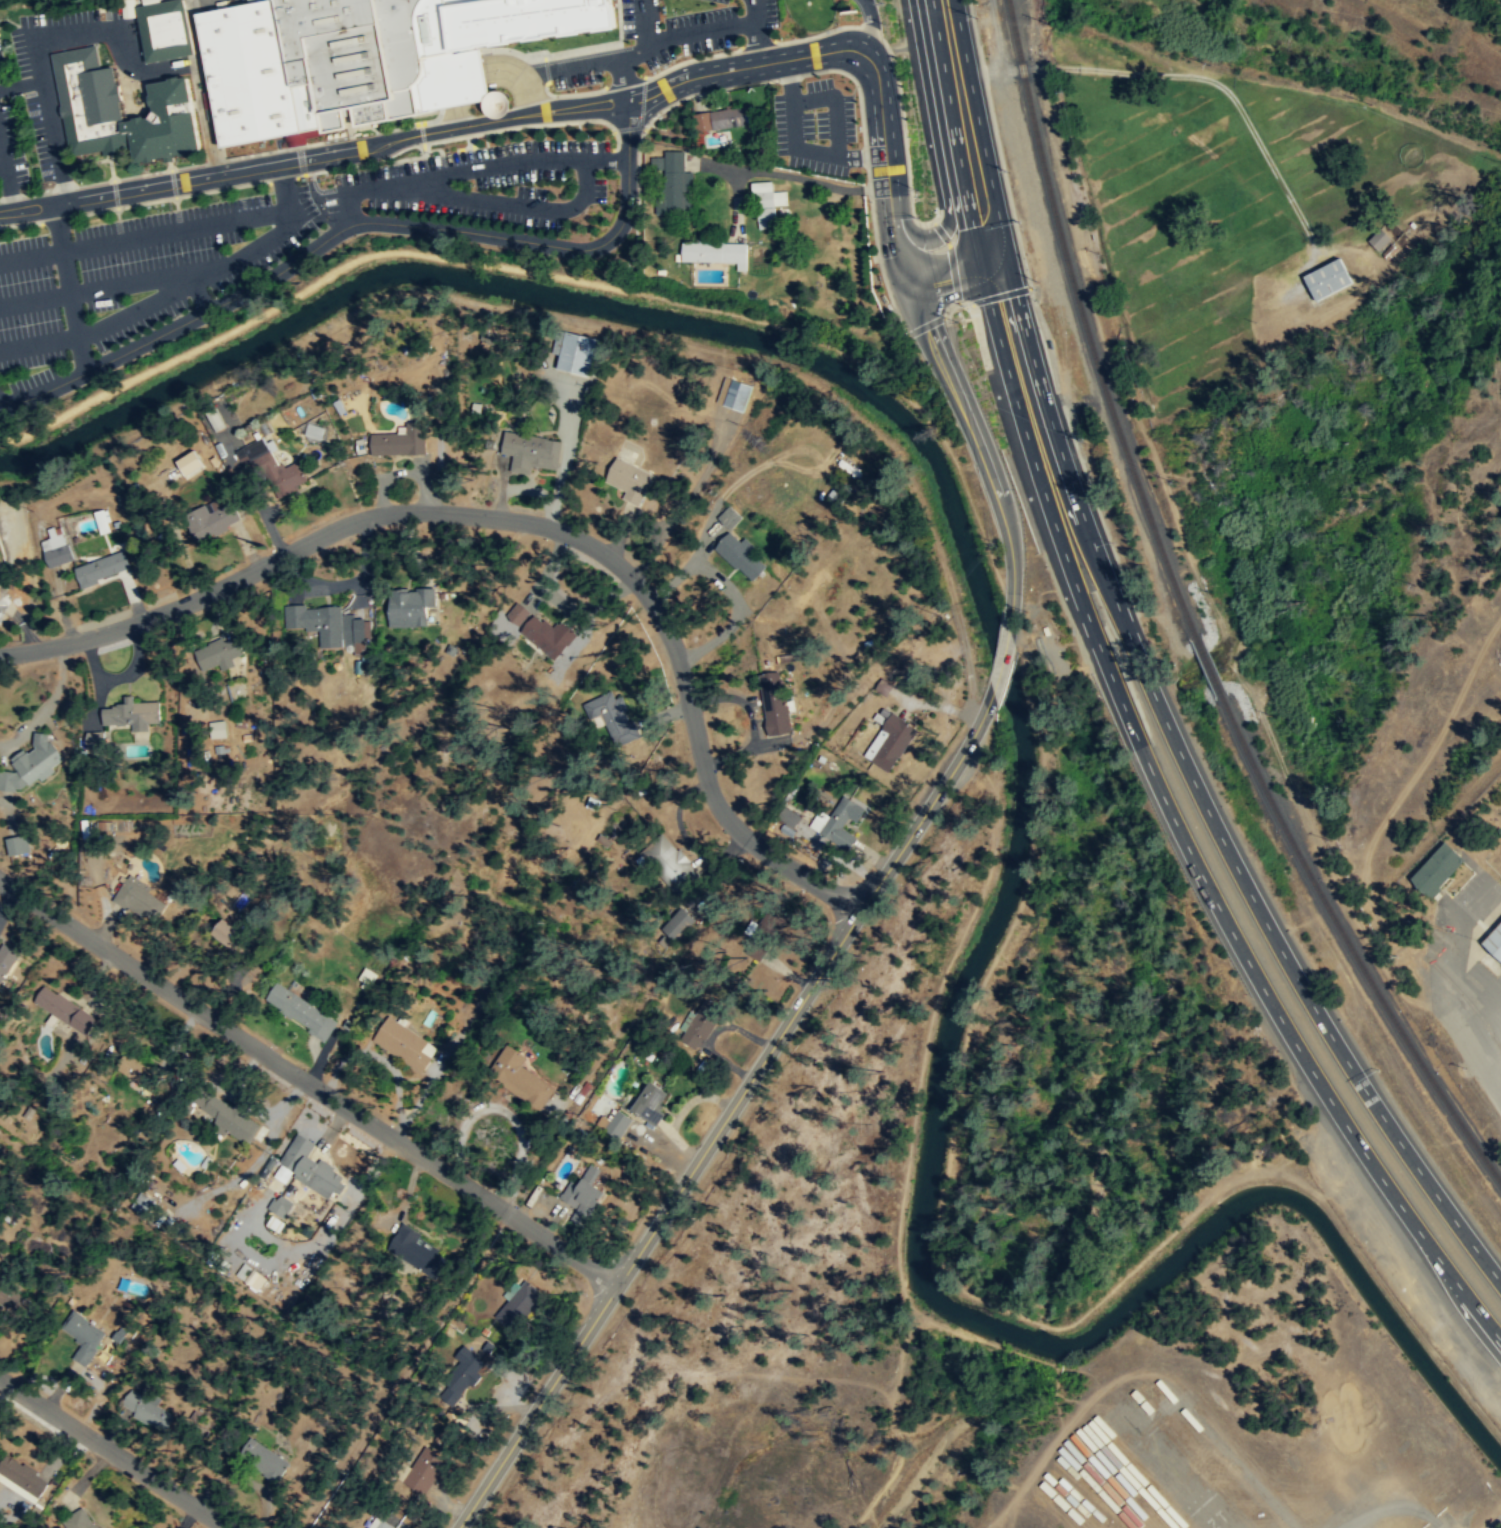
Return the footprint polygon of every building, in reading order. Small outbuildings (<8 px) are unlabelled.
[(185,0),(173,0),(137,6),(146,62),(194,54),(185,0)] [(194,13),(260,0),(276,0),(301,131),(220,147),(194,13)] [(319,127),(321,132),(345,128),(342,110),(350,108),(354,124),(489,99),(479,45),(452,48),(446,3),(446,0),(276,0),(301,131),(319,127)] [(612,0),(446,0),(446,3),(452,48),(479,45),(616,25),(612,0)] [(52,52),(68,157),(133,147),(135,162),(200,152),(189,76),(149,82),(153,115),(123,119),(115,66),(100,69),(97,46),(52,52)] [(492,117),(516,116),(516,92),(491,93),(492,117)] [(754,126),(751,107),(696,114),(698,133),(754,126)] [(663,211),(693,210),(692,173),(684,173),(684,152),(664,152),(664,159),(652,159),(653,172),(662,172),(663,211)] [(757,229),(776,228),(776,205),(787,205),(787,192),(773,192),(773,182),(756,182),(757,229)] [(1369,241),(1379,252),(1391,240),(1381,229),(1369,241)] [(747,243),(681,243),(681,262),(738,262),(738,270),(747,270),(747,243)] [(1350,280),(1336,255),(1301,274),(1313,298),(1350,280)] [(597,339),(564,331),(555,369),(588,377),(597,339)] [(723,407),(748,413),(755,385),(730,379),(723,407)] [(216,431),(224,426),(215,408),(206,413),(216,431)] [(322,439),(326,427),(310,422),(306,434),(322,439)] [(426,453),(426,429),(371,431),(371,455),(426,453)] [(532,466),(558,469),(561,440),(504,433),(502,454),(513,455),(511,471),(531,473),(532,466)] [(309,482),(298,459),(281,467),(273,449),(277,448),(273,440),(266,444),(262,436),(242,446),(268,502),(309,482)] [(187,474),(206,464),(197,449),(179,459),(187,474)] [(654,474),(617,457),(606,481),(624,490),(621,497),(639,506),(654,474)] [(237,521),(227,505),(211,514),(204,504),(184,516),(200,543),(237,521)] [(730,530),(741,518),(730,507),(718,519),(730,530)] [(96,511),(102,533),(111,530),(106,509),(96,511)] [(5,523),(9,548),(23,546),(19,521),(5,523)] [(50,538),(41,541),(48,567),(73,560),(63,525),(48,529),(50,538)] [(733,530),(716,547),(751,583),(768,566),(733,530)] [(81,586),(131,571),(125,551),(75,566),(81,586)] [(430,627),(430,591),(387,591),(387,627),(430,627)] [(528,614),(517,604),(506,616),(518,626),(528,614)] [(371,617),(343,618),(343,607),(302,608),(303,631),(320,631),(321,648),(354,647),(354,654),(372,653),(371,617)] [(528,616),(518,640),(558,656),(568,633),(528,616)] [(246,653),(238,635),(200,653),(207,669),(222,662),(225,670),(237,665),(234,658),(246,653)] [(783,670),(759,670),(761,737),(785,736),(783,670)] [(615,746),(638,737),(619,690),(586,704),(592,719),(602,715),(615,746)] [(132,726),(132,732),(149,732),(149,724),(160,724),(159,701),(125,702),(125,706),(102,707),(103,726),(132,726)] [(867,759),(895,772),(916,727),(887,714),(867,759)] [(88,749),(106,748),(105,730),(87,731),(88,749)] [(57,785),(59,744),(50,744),(50,732),(34,732),(33,755),(16,754),(15,771),(0,770),(0,782),(57,785)] [(844,816),(857,819),(859,807),(847,804),(844,816)] [(795,828),(800,816),(781,808),(776,820),(795,828)] [(6,838),(10,855),(31,852),(27,834),(6,838)] [(701,875),(667,834),(653,846),(673,870),(666,875),(680,892),(701,875)] [(1461,859),(1442,841),(1406,877),(1423,899),(1461,859)] [(671,853),(648,856),(654,893),(677,890),(671,853)] [(115,904),(159,918),(165,899),(148,893),(152,883),(124,874),(115,904)] [(788,919),(774,910),(751,946),(765,955),(788,919)] [(1500,964),(1500,916),(1479,940),(1478,942),(1500,964)] [(237,952),(248,937),(222,918),(211,933),(237,952)] [(19,954),(3,943),(0,947),(0,983),(19,954)] [(625,969),(624,955),(610,956),(611,970),(625,969)] [(275,983),(264,1003),(328,1041),(340,1021),(275,983)] [(45,984),(33,1002),(87,1037),(99,1019),(45,984)] [(678,1041),(698,1053),(724,1010),(704,998),(678,1041)] [(374,1045),(419,1065),(430,1039),(385,1018),(374,1045)] [(522,1066),(528,1057),(510,1046),(493,1075),(544,1106),(556,1087),(522,1066)] [(114,1067),(153,1091),(166,1074),(128,1051),(114,1067)] [(53,1090),(63,1094),(67,1082),(58,1078),(53,1090)] [(672,1094),(650,1080),(631,1111),(652,1124),(672,1094)] [(200,1090),(192,1105),(217,1118),(212,1127),(249,1146),(262,1121),(200,1090)] [(606,1131),(622,1140),(632,1119),(617,1111),(606,1131)] [(292,1176),(333,1202),(348,1179),(309,1155),(316,1144),(299,1133),(281,1162),(295,1171),(292,1176)] [(187,1167),(180,1158),(173,1163),(181,1172),(187,1167)] [(561,1199),(594,1214),(611,1175),(589,1165),(579,1185),(570,1181),(561,1199)] [(284,1218),(295,1203),(278,1192),(268,1206),(284,1218)] [(444,1248),(397,1231),(388,1255),(435,1272),(444,1248)] [(21,1314),(30,1295),(0,1280),(0,1303),(21,1314)] [(494,1316),(515,1332),(543,1295),(523,1280),(494,1316)] [(73,1357),(84,1365),(107,1332),(74,1309),(61,1328),(83,1343),(73,1357)] [(488,1365),(470,1350),(441,1386),(459,1401),(488,1365)] [(120,1406),(164,1433),(175,1415),(131,1388),(120,1406)] [(277,1482),(290,1461),(251,1436),(238,1457),(277,1482)] [(402,1482),(425,1494),(446,1457),(424,1444),(402,1482)] [(2,1460),(0,1465),(0,1473),(6,1476),(12,1464),(2,1460)] [(75,1508),(62,1527),(106,1527),(75,1508)] [(373,1514),(365,1527),(393,1527),(394,1526),(373,1514)]
